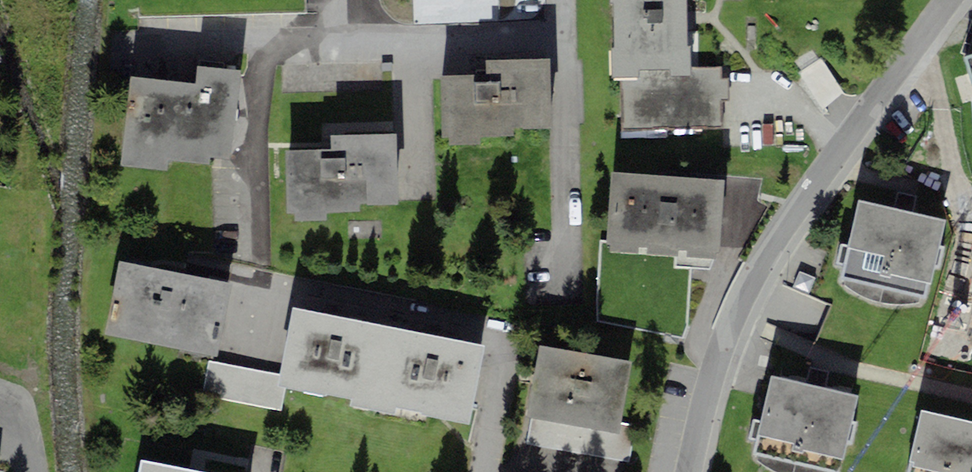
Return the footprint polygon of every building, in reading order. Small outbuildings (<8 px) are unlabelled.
[(383,9),(388,16),(395,22),(404,25),(488,23),(503,20),(510,17),(515,8),(515,0),(380,0),(383,9)] [(610,6),(615,5),(616,48),(611,48),(612,79),(620,79),(691,77),(691,67),(690,47),(688,47),(687,0),(610,0),(610,6)] [(550,58),(486,60),(486,74),(440,75),(441,138),(449,137),(449,145),(479,145),(479,137),(512,136),(512,129),(552,128),(550,58)] [(821,108),(844,95),(823,58),(800,71),(821,108)] [(721,66),(691,67),(691,77),(620,79),(622,131),(722,128),(721,100),(729,100),(728,79),(721,79),(721,66)] [(242,71),(197,67),(195,84),(131,76),(119,166),(168,170),(169,160),(211,161),(211,155),(230,157),(242,71)] [(397,134),(330,135),(330,149),(286,150),(288,213),(294,213),(294,221),(326,221),(326,212),(360,211),(360,206),(398,205),(397,134)] [(725,180),(611,172),(606,244),(610,245),(609,253),(719,261),(725,180)] [(919,306),(926,298),(944,220),(858,201),(840,278),(839,285),(849,293),(865,302),(880,307),(899,309),(919,306)] [(217,357),(218,351),(276,363),(294,277),(231,264),(228,283),(119,261),(104,335),(217,357)] [(394,327),(293,308),(280,375),(278,386),(286,388),(379,405),(394,327)] [(487,345),(394,327),(379,405),(471,423),(487,345)] [(637,426),(621,423),(632,363),(539,345),(526,417),(531,418),(527,442),(630,462),(637,426)] [(281,411),(286,388),(278,386),(280,375),(209,361),(202,395),(281,411)] [(857,396),(771,376),(753,454),(752,461),(762,469),(768,471),(839,471),(857,396)] [(922,411),(907,471),(971,471),(971,423),(922,411)] [(140,460),(138,471),(200,471),(140,460)]
